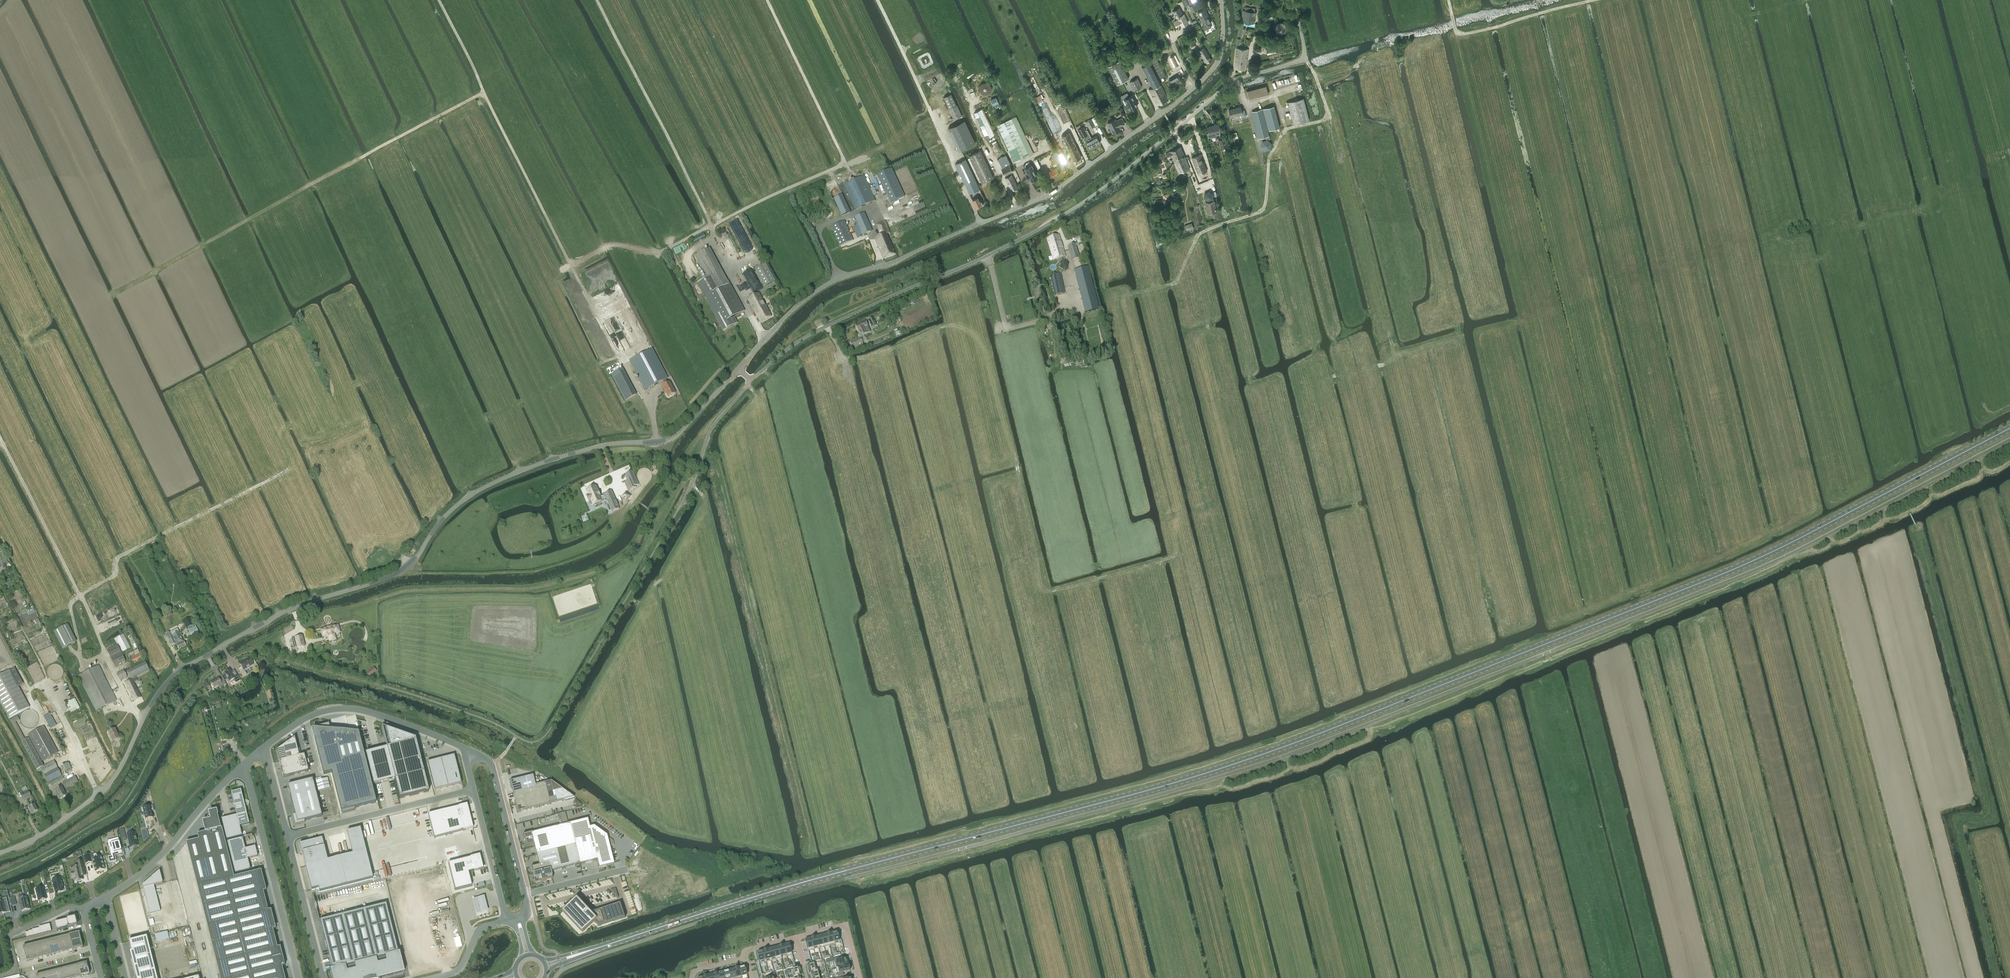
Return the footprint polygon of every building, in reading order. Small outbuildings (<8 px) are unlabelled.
[(1174,22),(1176,27),(1181,24),(1182,26),(1188,23),(1184,14),(1183,15),(1179,8),(1173,11),(1177,18),(1178,17),(1179,19),(1174,22)] [(1197,12),(1204,26),(1211,23),(1205,9),(1197,12)] [(1254,24),(1256,12),(1243,10),(1241,22),(1254,24)] [(1281,21),(1276,23),(1275,27),(1276,32),(1280,33),(1285,32),(1286,28),(1285,23),(1281,21)] [(1206,61),(1207,63),(1212,59),(1204,47),(1199,51),(1199,52),(1198,53),(1200,56),(1202,55),(1204,58),(1203,59),(1205,62),(1206,61)] [(1246,69),(1248,49),(1236,48),(1234,68),(1246,69)] [(1157,59),(1142,66),(1153,88),(1149,89),(1157,105),(1168,99),(1165,94),(1160,84),(1161,83),(1160,81),(1161,80),(1160,79),(1166,76),(1157,59)] [(1119,61),(1108,66),(1117,84),(1128,78),(1119,61)] [(1169,80),(1173,87),(1182,82),(1178,75),(1169,80)] [(1134,90),(1142,87),(1138,78),(1130,82),(1134,90)] [(980,88),(980,89),(980,90),(981,90),(981,91),(982,92),(983,93),(984,93),(985,93),(986,93),(987,93),(988,93),(988,92),(989,92),(989,91),(990,91),(990,90),(990,89),(990,88),(990,87),(990,86),(989,85),(988,84),(987,84),(986,83),(985,83),(984,83),(984,84),(983,84),(982,84),(982,85),(981,85),(981,86),(981,87),(980,87),(980,88)] [(1268,94),(1266,86),(1247,91),(1249,99),(1268,94)] [(951,94),(944,97),(955,119),(957,118),(962,116),(951,94)] [(1132,95),(1124,99),(1130,110),(1137,106),(1132,95)] [(1288,102),(1291,118),(1293,124),(1309,120),(1303,98),(1288,102)] [(1230,117),(1240,115),(1240,117),(1246,116),(1244,110),(1241,111),(1240,106),(1228,109),(1230,117)] [(1268,130),(1279,127),(1274,106),(1263,109),(1268,130)] [(983,133),(985,135),(994,131),(983,108),(981,109),(981,110),(975,113),(984,132),(983,133)] [(1259,138),(1269,135),(1262,109),(1252,112),(1259,138)] [(1016,116),(997,125),(1008,150),(1007,150),(1013,163),(1014,163),(1034,153),(1016,116)] [(1119,127),(1125,124),(1122,118),(1116,121),(1115,119),(1108,123),(1113,133),(1120,129),(1119,127)] [(959,151),(976,143),(965,120),(948,128),(959,151)] [(1210,138),(1214,137),(1216,136),(1216,135),(1220,134),(1219,131),(1220,130),(1218,124),(1207,127),(1208,133),(1207,133),(1208,137),(1209,137),(1210,138)] [(1087,134),(1083,126),(1081,127),(1077,129),(1082,138),(1087,134)] [(1089,148),(1100,142),(1097,135),(1092,138),(1088,131),(1086,132),(1088,135),(1082,138),(1089,148)] [(1227,146),(1224,138),(1218,139),(1220,148),(1227,146)] [(1264,151),(1270,149),(1272,143),(1268,139),(1262,141),(1260,146),(1264,151)] [(1175,162),(1185,158),(1180,146),(1169,151),(1170,151),(1166,153),(1168,158),(1172,156),(1173,159),(1175,162)] [(969,156),(982,183),(994,177),(983,155),(981,150),(969,156)] [(1200,154),(1192,157),(1198,174),(1207,171),(1200,154)] [(998,159),(1001,166),(1009,163),(1005,155),(998,159)] [(1053,164),(1061,161),(1059,158),(1058,155),(1050,158),(1053,164)] [(1185,158),(1175,162),(1179,172),(1189,168),(1185,158)] [(970,193),(980,189),(966,159),(956,164),(970,193)] [(1009,163),(1002,167),(1005,175),(1013,171),(1009,163)] [(1038,177),(1032,165),(1025,168),(1027,173),(1026,174),(1029,178),(1030,178),(1031,180),(1038,177)] [(1060,174),(1057,168),(1053,169),(1052,168),(1050,169),(1051,170),(1049,171),(1052,178),(1060,174)] [(891,203),(904,196),(892,169),(878,176),(891,203)] [(1005,177),(1011,190),(1018,187),(1012,174),(1005,177)] [(845,185),(856,210),(875,201),(864,176),(845,185)] [(1208,201),(1213,199),(1214,193),(1209,191),(1204,193),(1204,198),(1208,201)] [(842,195),(834,199),(842,216),(850,212),(842,195)] [(982,205),(984,204),(982,199),(980,200),(978,197),(977,196),(975,197),(976,198),(973,199),(977,207),(982,205)] [(1215,200),(1206,202),(1208,215),(1218,213),(1215,200)] [(858,225),(853,228),(857,238),(863,235),(871,232),(862,214),(855,217),(858,225)] [(844,221),(831,227),(840,246),(853,240),(849,231),(850,230),(849,229),(848,229),(844,221)] [(875,239),(883,259),(895,254),(892,245),(891,245),(886,234),(890,233),(885,221),(877,225),(882,236),(875,239)] [(1059,234),(1048,238),(1051,248),(1051,249),(1054,260),(1059,258),(1060,263),(1063,261),(1062,257),(1066,256),(1059,234)] [(1072,260),(1080,258),(1076,244),(1068,246),(1072,260)] [(725,284),(719,273),(721,272),(709,249),(695,257),(707,279),(698,284),(724,331),(736,325),(733,318),(743,312),(727,283),(725,284)] [(1062,271),(1067,269),(1068,264),(1065,261),(1063,261),(1060,263),(1059,267),(1062,271)] [(766,264),(760,267),(755,269),(764,287),(775,282),(766,264)] [(1085,313),(1099,310),(1088,267),(1074,271),(1085,313)] [(1061,274),(1050,276),(1054,296),(1065,293),(1070,292),(1067,279),(1062,280),(1061,274)] [(605,303),(626,342),(644,333),(623,294),(605,303)] [(760,322),(771,317),(759,294),(748,299),(760,322)] [(872,327),(876,325),(873,318),(868,320),(872,327)] [(863,335),(870,332),(867,327),(868,326),(865,321),(856,326),(862,338),(851,343),(854,349),(864,344),(861,339),(864,338),(863,335)] [(893,332),(890,334),(891,337),(894,335),(895,337),(901,334),(901,332),(899,328),(893,331),(893,332)] [(667,397),(675,393),(670,383),(668,383),(666,379),(667,378),(652,349),(629,361),(645,390),(662,381),(664,385),(662,386),(664,390),(665,390),(666,392),(665,393),(667,397)] [(622,369),(611,374),(613,378),(624,373),(622,369)] [(631,385),(620,391),(625,400),(636,395),(631,385)] [(632,471),(626,474),(628,480),(626,481),(630,490),(637,487),(636,486),(638,485),(632,471)] [(596,486),(586,490),(588,495),(587,496),(586,496),(588,502),(591,501),(593,506),(603,501),(602,500),(606,499),(612,512),(619,509),(611,491),(604,495),(605,495),(601,497),(596,486)] [(626,492),(622,497),(627,501),(629,499),(631,496),(629,495),(626,492)] [(187,628),(193,625),(190,618),(183,621),(187,628)] [(75,642),(67,625),(54,632),(63,649),(75,642)] [(190,635),(198,631),(195,626),(188,630),(190,635)] [(339,629),(338,626),(321,630),(323,637),(328,636),(330,641),(336,639),(334,634),(336,634),(337,634),(338,634),(339,633),(340,633),(339,632),(340,631),(339,629)] [(172,646),(176,644),(172,635),(170,632),(166,635),(172,646)] [(172,635),(176,644),(179,649),(185,646),(181,637),(182,636),(181,633),(179,633),(179,632),(172,635)] [(123,634),(122,635),(114,639),(115,639),(121,652),(130,648),(123,634)] [(303,636),(294,638),(297,648),(305,646),(303,636)] [(115,667),(125,662),(117,646),(107,651),(115,667)] [(130,658),(135,666),(144,660),(140,653),(130,658)] [(242,667),(238,669),(241,674),(241,675),(243,676),(243,677),(247,674),(244,670),(252,665),(254,669),(255,669),(258,667),(254,660),(252,661),(250,658),(240,664),(242,667)] [(125,682),(131,694),(135,693),(133,689),(136,687),(133,682),(137,681),(136,677),(149,671),(144,662),(126,671),(126,670),(124,671),(129,681),(125,682)] [(78,676),(96,711),(116,701),(99,666),(78,676)] [(29,708),(18,687),(22,684),(14,668),(9,671),(0,676),(0,702),(9,718),(29,708)] [(124,670),(116,674),(120,682),(127,678),(124,670)] [(227,677),(223,679),(224,681),(227,679),(229,682),(233,680),(235,683),(236,683),(240,681),(239,679),(243,676),(241,675),(238,676),(235,671),(232,672),(230,670),(225,673),(227,677)] [(219,678),(211,683),(214,688),(218,686),(220,688),(223,686),(226,684),(224,681),(223,679),(223,678),(220,680),(219,678)] [(186,689),(193,685),(191,681),(184,685),(186,689)] [(135,693),(131,694),(134,701),(141,697),(136,687),(133,689),(135,693)] [(49,713),(43,716),(50,729),(57,726),(49,713)] [(13,718),(9,721),(21,742),(36,770),(42,767),(44,766),(28,738),(26,740),(16,722),(19,720),(17,716),(13,718)] [(329,724),(312,729),(324,774),(331,772),(342,813),(355,810),(354,808),(376,803),(358,733),(331,731),(329,724)] [(42,761),(54,754),(55,756),(58,754),(57,753),(58,752),(43,726),(28,735),(42,761)] [(415,739),(381,726),(399,799),(429,792),(415,739)] [(113,742),(119,739),(114,729),(108,732),(113,742)] [(295,737),(277,750),(284,778),(308,771),(304,755),(299,756),(295,737)] [(228,745),(221,747),(223,754),(224,754),(230,753),(228,746),(228,745)] [(453,756),(428,762),(435,790),(460,783),(453,756)] [(48,782),(50,781),(52,784),(63,778),(61,775),(54,761),(40,768),(48,782)] [(68,763),(63,766),(66,772),(71,769),(68,763)] [(78,782),(75,776),(62,783),(65,789),(78,782)] [(533,776),(510,782),(518,812),(573,798),(551,781),(535,785),(533,776)] [(328,778),(316,781),(318,791),(330,788),(328,778)] [(312,780),(288,786),(295,815),(292,816),(295,825),(305,823),(304,821),(322,817),(312,780)] [(55,790),(60,799),(66,796),(61,787),(55,790)] [(239,826),(249,824),(241,790),(231,792),(237,815),(221,819),(227,840),(242,836),(239,826)] [(31,796),(29,792),(22,796),(24,800),(31,796)] [(28,807),(32,814),(38,810),(34,804),(28,807)] [(153,805),(142,808),(145,820),(153,818),(151,812),(154,811),(153,805)] [(467,805),(429,814),(434,838),(473,828),(467,805)] [(199,840),(186,843),(207,926),(267,911),(268,911),(263,892),(266,891),(265,891),(261,872),(260,871),(234,878),(221,829),(216,811),(208,813),(209,816),(204,821),(202,822),(205,833),(198,835),(197,835),(199,840)] [(531,833),(523,835),(526,845),(534,843),(539,866),(531,868),(535,883),(552,879),(551,872),(597,860),(599,868),(613,864),(606,836),(593,827),(589,828),(587,820),(531,834),(531,833)] [(146,829),(140,832),(143,841),(149,838),(146,829)] [(322,838),(299,844),(302,852),(306,866),(305,866),(311,890),(318,888),(319,892),(373,879),(360,829),(347,832),(352,855),(327,861),(322,838)] [(135,832),(127,834),(130,848),(138,846),(135,832)] [(255,847),(245,849),(242,838),(227,842),(235,874),(250,870),(247,859),(257,856),(255,847)] [(111,856),(108,857),(110,863),(116,861),(115,855),(122,853),(118,839),(110,841),(112,846),(109,847),(111,856)] [(90,854),(83,856),(86,864),(92,862),(95,872),(105,870),(101,857),(92,859),(91,860),(90,854)] [(470,858),(449,863),(455,890),(471,886),(468,872),(473,871),(483,869),(479,855),(470,857),(470,858)] [(78,867),(72,868),(73,873),(72,874),(73,877),(74,877),(75,881),(82,880),(82,876),(85,875),(82,863),(77,864),(78,867)] [(154,885),(162,883),(159,871),(143,885),(149,914),(160,911),(154,885)] [(60,878),(52,879),(55,892),(63,890),(62,887),(63,887),(62,881),(61,882),(60,878)] [(44,887),(35,889),(38,902),(47,899),(44,887)] [(26,894),(18,896),(22,911),(30,909),(26,894)] [(472,898),(476,914),(489,910),(485,894),(472,898)] [(3,913),(3,914),(10,912),(6,897),(1,899),(2,902),(1,902),(0,902),(0,914),(3,913)] [(577,900),(564,912),(583,931),(593,921),(598,926),(625,917),(621,903),(590,913),(577,900)] [(403,972),(386,904),(320,921),(334,977),(377,977),(403,972)] [(207,926),(220,977),(285,977),(282,967),(285,966),(280,947),(277,948),(273,930),(276,929),(271,910),(268,911),(267,911),(207,926)] [(67,920),(55,923),(57,930),(77,925),(75,917),(66,919),(67,920)] [(837,932),(832,933),(835,944),(840,943),(839,939),(840,939),(839,937),(837,932)] [(27,961),(83,947),(79,933),(23,947),(27,961)] [(832,933),(827,935),(829,946),(835,944),(832,933)] [(827,935),(821,936),(824,947),(829,946),(827,935)] [(821,936),(816,937),(819,948),(824,947),(821,936)] [(129,941),(131,951),(129,952),(136,977),(157,977),(147,937),(129,941)] [(816,937),(811,939),(814,950),(819,948),(816,937)] [(811,939),(805,940),(808,951),(814,950),(811,939)] [(790,944),(784,946),(787,957),(792,955),(790,944)] [(784,946),(779,947),(782,958),(781,956),(786,954),(787,957),(784,946)] [(779,947),(774,948),(777,959),(782,958),(779,947)] [(774,948),(768,950),(771,961),(777,959),(774,948)] [(768,950),(763,951),(766,962),(771,961),(768,950)] [(763,951),(758,952),(759,957),(758,958),(759,960),(760,960),(761,963),(766,962),(763,951)] [(839,958),(834,959),(836,968),(849,965),(848,965),(846,959),(840,960),(839,958)] [(89,974),(87,963),(36,975),(37,977),(73,977),(89,974)] [(814,963),(808,965),(809,972),(818,970),(816,970),(814,963)] [(849,965),(836,968),(838,977),(844,975),(843,972),(850,971),(849,965)] [(734,969),(737,977),(742,977),(742,976),(740,967),(734,969)] [(800,967),(793,969),(795,976),(793,976),(793,977),(802,974),(800,967)]
